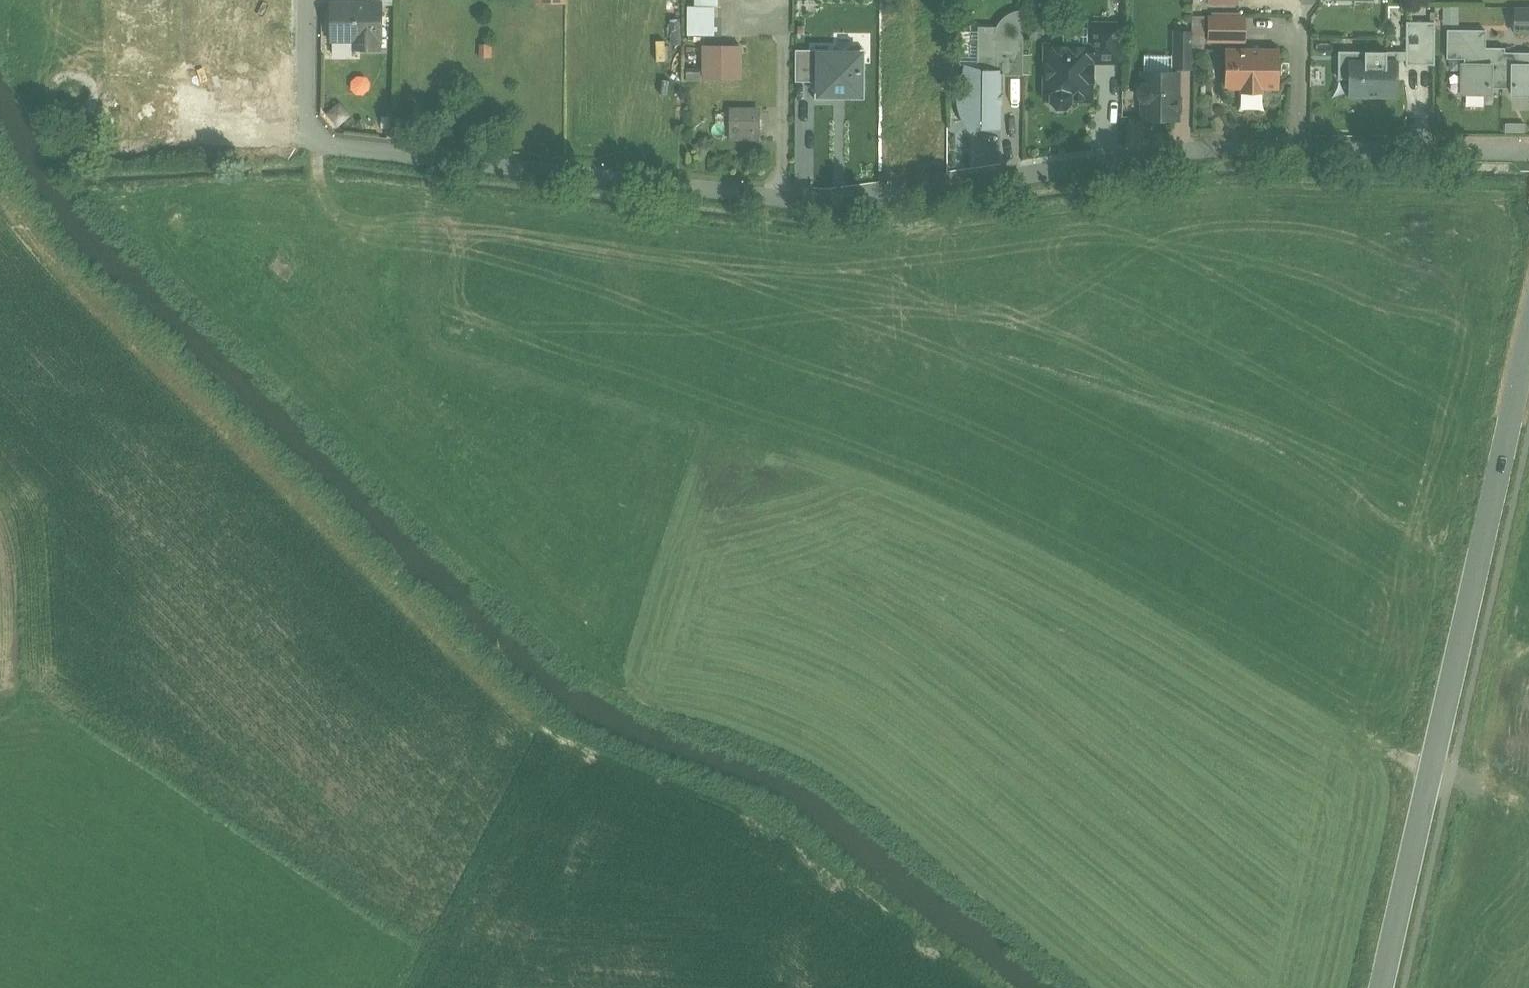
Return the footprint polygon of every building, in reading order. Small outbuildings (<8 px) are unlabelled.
[(381,2),(333,2),(333,37),(356,37),(356,46),(379,46),(379,37),(381,37),(381,2)] [(714,6),(689,7),(689,35),(715,35),(714,6)] [(1461,24),(1460,6),(1445,7),(1446,25),(1461,24)] [(1517,6),(1517,33),(1528,34),(1528,7),(1517,6)] [(1025,10),(1015,11),(1011,14),(1007,16),(1004,19),(999,24),(997,30),(996,34),(996,39),(1025,39),(1025,10)] [(1246,16),(1210,16),(1210,41),(1246,41),(1246,16)] [(1124,23),(1091,22),(1091,27),(1091,46),(1092,46),(1092,60),(1100,60),(1100,62),(1124,62),(1124,23)] [(1407,69),(1435,68),(1434,26),(1407,27),(1407,69)] [(1091,27),(1065,27),(1065,46),(1091,46),(1091,27)] [(1448,58),(1465,59),(1465,65),(1462,65),(1462,93),(1491,94),(1491,88),(1512,88),(1512,94),(1528,94),(1528,53),(1505,52),(1505,48),(1486,48),(1486,30),(1448,29),(1448,58)] [(1193,32),(1175,32),(1175,68),(1178,68),(1178,73),(1178,68),(1193,68),(1193,32)] [(964,57),(980,57),(980,34),(964,34),(964,57)] [(1025,39),(996,39),(995,71),(1003,71),(1003,75),(1024,75),(1025,39)] [(1065,46),(1048,46),(1048,98),(1053,98),(1053,102),(1058,107),(1066,107),(1072,102),(1072,98),(1091,98),(1091,80),(1093,80),(1094,66),(1092,66),(1092,60),(1092,46),(1091,46),(1065,46)] [(1280,49),(1227,48),(1227,88),(1242,88),(1242,92),(1264,92),(1264,88),(1280,88),(1280,49)] [(740,49),(703,49),(703,81),(740,81),(740,49)] [(796,50),(796,80),(816,80),(817,50),(796,50)] [(864,51),(817,50),(816,80),(816,97),(863,98),(864,51)] [(1398,62),(1349,62),(1349,104),(1398,104),(1398,62)] [(981,69),(968,65),(961,90),(961,95),(961,101),(961,106),(962,109),(964,116),(968,123),(973,129),(980,122),(984,122),(984,126),(1003,126),(1003,75),(1003,71),(995,71),(981,71),(981,69)] [(1178,73),(1145,72),(1145,84),(1141,88),(1141,96),(1145,100),(1145,118),(1178,119),(1178,73)] [(264,118),(287,118),(287,94),(264,94),(264,118)] [(244,110),(245,96),(224,96),(224,109),(244,110)] [(759,111),(731,111),(731,141),(759,141),(759,111)]
